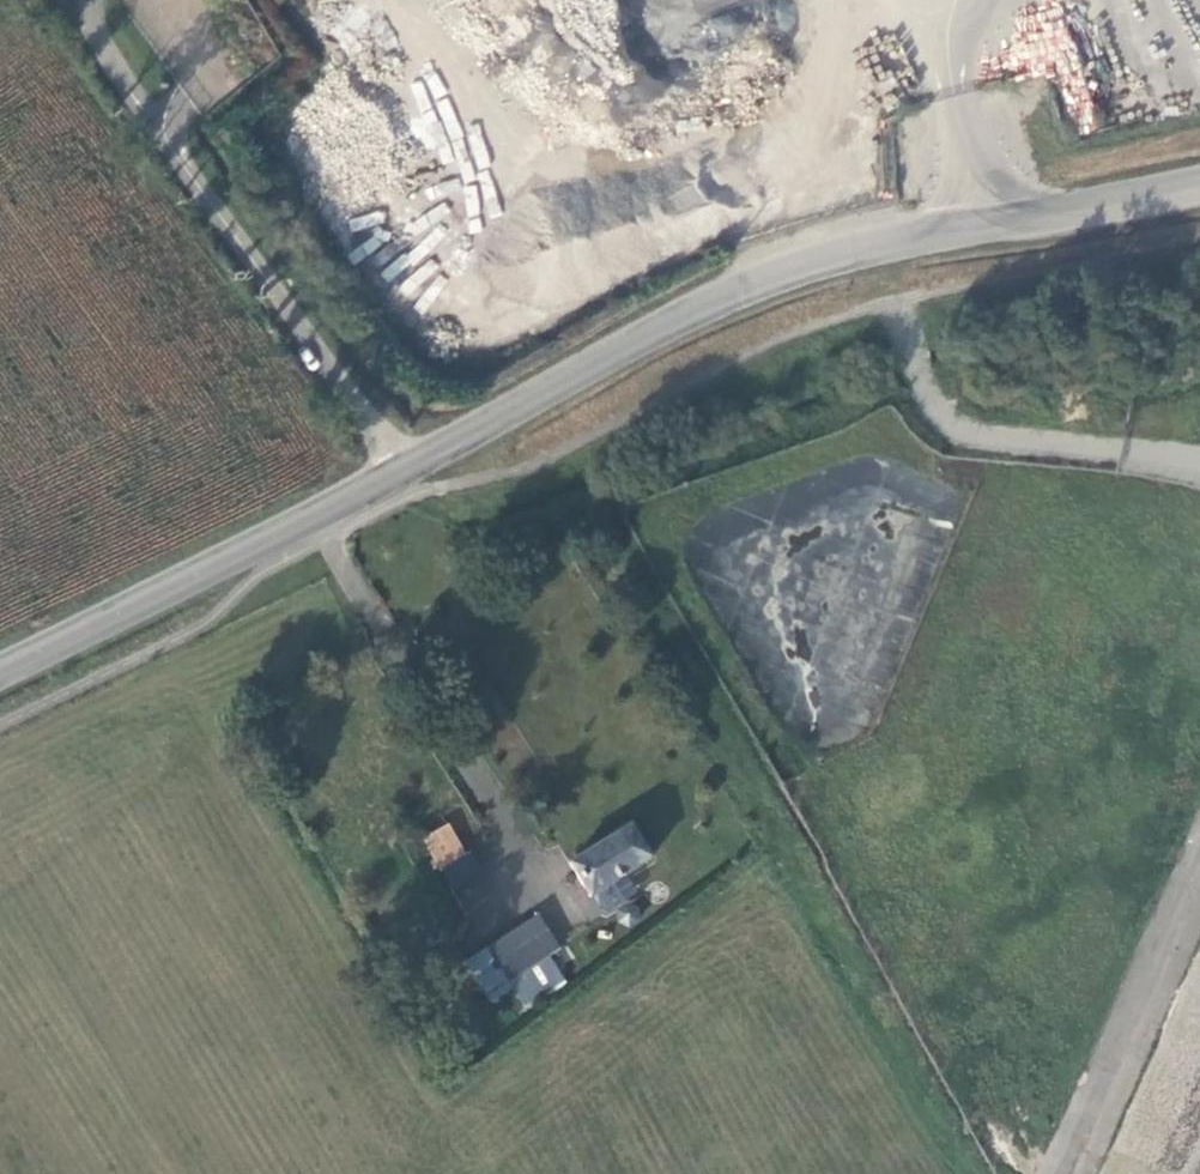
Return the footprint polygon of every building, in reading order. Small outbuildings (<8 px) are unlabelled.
[(1050,90),(1046,71),(1031,75),(1035,93),(1050,90)] [(452,813),(428,827),(445,858),(470,844),(452,813)] [(635,816),(574,853),(595,887),(656,850),(635,816)] [(541,905),(467,948),(489,983),(510,970),(551,945),(562,939),(541,905)] [(1098,1173),(1199,1173),(1199,942),(1098,1173)] [(551,945),(510,970),(526,996),(566,971),(551,945)]
